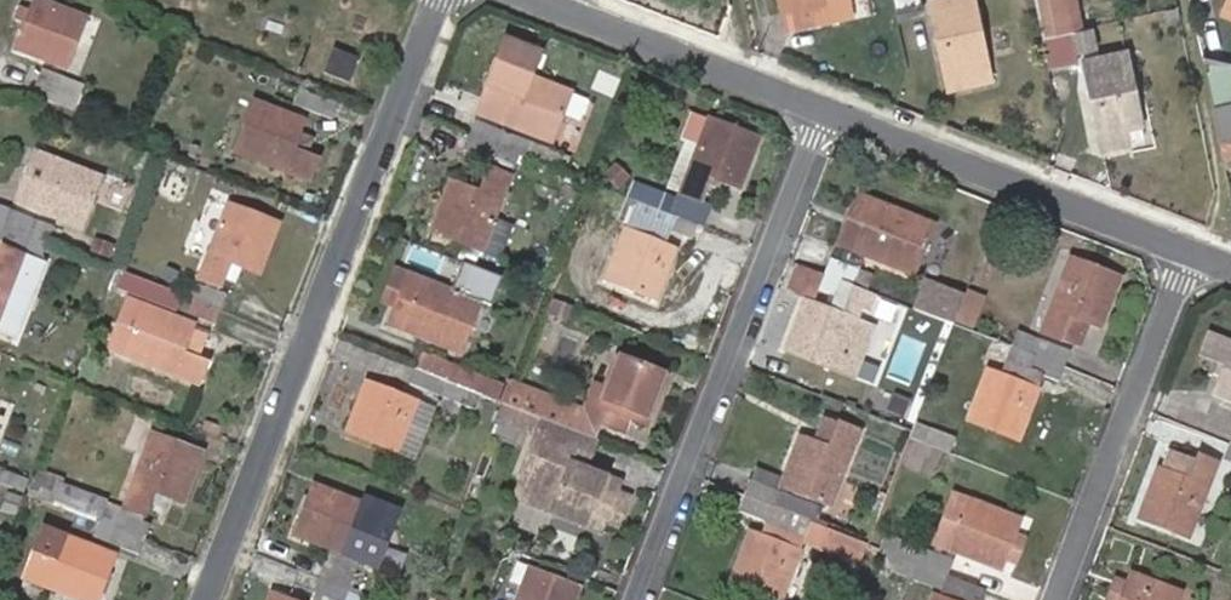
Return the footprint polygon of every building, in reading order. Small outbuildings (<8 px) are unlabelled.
[(17,48),(68,67),(88,17),(43,0),(35,0),(30,13),(18,7),(13,21),(24,26),(17,48)] [(826,0),(783,0),(789,27),(814,22),(812,6),(827,3),(826,0)] [(896,12),(921,7),(919,0),(894,0),(896,12)] [(950,89),(978,83),(975,67),(987,64),(975,0),(933,0),(931,0),(950,89)] [(1043,36),(1073,30),(1080,29),(1074,0),(1035,0),(1043,36)] [(1218,23),(1230,28),(1230,0),(1227,0),(1218,23)] [(1170,23),(1181,20),(1178,7),(1168,8),(1170,23)] [(1073,30),(1043,36),(1049,64),(1079,58),(1073,30)] [(539,51),(505,38),(488,82),(505,88),(492,122),(554,146),(575,91),(530,74),(539,51)] [(335,45),(325,69),(351,80),(361,57),(335,45)] [(1084,59),(1103,148),(1128,142),(1144,137),(1141,122),(1126,50),(1084,59)] [(1205,61),(1214,104),(1230,100),(1230,68),(1205,61)] [(44,70),(41,79),(35,94),(65,105),(76,110),(85,87),(44,70)] [(505,88),(488,82),(475,115),(492,122),(505,88)] [(304,107),(334,118),(339,103),(311,91),(300,88),(295,103),(304,107)] [(293,149),(304,121),(254,100),(234,151),(309,180),(318,159),(293,149)] [(1214,104),(1222,141),(1230,139),(1230,100),(1214,104)] [(741,189),(760,136),(693,110),(679,149),(682,151),(694,155),(680,192),(677,197),(636,183),(630,196),(671,212),(699,223),(705,225),(713,206),(703,202),(713,177),(741,189)] [(555,152),(504,131),(478,119),(472,134),(499,144),(521,153),(550,165),(555,152)] [(521,153),(499,144),(472,134),(465,149),(493,160),(513,169),(521,153)] [(1224,154),(1230,152),(1230,139),(1222,141),(1224,154)] [(680,192),(694,155),(682,151),(668,187),(680,192)] [(569,158),(555,152),(550,165),(564,170),(569,158)] [(80,228),(100,178),(40,153),(19,203),(80,228)] [(482,250),(511,176),(491,167),(482,190),(452,179),(433,230),(482,250)] [(837,243),(862,253),(914,273),(934,222),(860,193),(837,243)] [(692,238),(699,223),(671,212),(630,196),(623,212),(629,215),(665,227),(692,238)] [(278,223),(227,204),(198,280),(218,288),(228,264),(258,276),(278,223)] [(31,236),(47,243),(52,229),(0,209),(0,224),(31,236)] [(629,215),(624,228),(667,244),(673,231),(665,227),(629,215)] [(31,236),(0,224),(0,241),(41,258),(47,243),(31,236)] [(604,278),(656,298),(675,247),(667,244),(624,228),(604,278)] [(402,262),(448,276),(454,256),(408,241),(402,262)] [(23,255),(5,247),(0,258),(0,332),(11,338),(40,263),(23,255)] [(1070,257),(1042,330),(1062,339),(1084,346),(1092,324),(1100,327),(1121,276),(1070,257)] [(834,259),(827,274),(855,285),(861,269),(834,259)] [(827,274),(799,263),(788,291),(807,298),(817,302),(822,288),(827,274)] [(463,264),(462,285),(503,288),(505,267),(463,264)] [(874,275),(861,269),(855,285),(868,290),(874,275)] [(441,343),(460,293),(409,273),(388,323),(441,343)] [(855,285),(827,274),(822,288),(849,299),(855,285)] [(953,323),(964,294),(926,278),(914,308),(953,323)] [(192,298),(220,309),(225,294),(198,284),(192,298)] [(868,290),(855,285),(849,299),(843,313),(858,319),(862,309),(870,312),(878,294),(868,290)] [(985,297),(966,290),(953,323),(971,330),(985,297)] [(214,325),(220,309),(192,298),(186,314),(214,325)] [(807,298),(787,348),(838,368),(858,319),(843,313),(817,302),(807,298)] [(573,308),(554,300),(547,315),(568,322),(573,308)] [(144,306),(125,356),(199,384),(208,364),(182,355),(194,325),(144,306)] [(1016,347),(1036,355),(1064,366),(1067,367),(1073,351),(1070,350),(1042,339),(1022,331),(1021,333),(1016,347)] [(1211,335),(1203,354),(1225,364),(1215,393),(1230,399),(1230,343),(1211,335)] [(988,369),(969,421),(1020,440),(1039,388),(1045,376),(1030,369),(1036,355),(1016,347),(1004,375),(988,369)] [(664,371),(612,350),(600,386),(593,383),(583,410),(511,381),(509,387),(503,401),(523,408),(569,426),(596,437),(600,425),(627,436),(633,421),(648,428),(669,373),(664,371)] [(509,387),(450,364),(423,353),(417,367),(445,378),(482,392),(503,401),(509,387)] [(1064,366),(1036,355),(1030,369),(1059,380),(1062,381),(1067,367),(1064,366)] [(482,392),(445,378),(417,367),(411,382),(439,393),(476,408),(482,392)] [(434,410),(417,402),(368,380),(348,431),(397,451),(415,460),(434,410)] [(897,407),(891,422),(912,430),(915,422),(918,415),(897,407)] [(596,437),(569,426),(523,408),(517,424),(563,443),(590,453),(596,437)] [(781,485),(832,504),(861,429),(825,414),(815,438),(802,433),(783,481),(781,485)] [(912,430),(910,436),(921,441),(952,453),(958,439),(915,422),(912,430)] [(152,493),(182,505),(204,454),(151,433),(122,508),(61,484),(54,504),(68,509),(98,521),(115,527),(144,539),(149,525),(142,522),(144,517),(152,493)] [(921,441),(910,436),(902,459),(913,463),(921,441)] [(1191,536),(1221,462),(1199,454),(1189,478),(1160,467),(1141,517),(1191,536)] [(622,482),(570,460),(558,494),(521,480),(514,500),(601,531),(604,523),(619,528),(627,507),(613,501),(617,493),(622,482)] [(1,467),(0,471),(0,483),(30,494),(35,482),(36,481),(1,467)] [(781,485),(783,481),(755,470),(751,481),(779,492),(781,485)] [(63,480),(39,471),(36,481),(35,482),(30,494),(44,500),(54,504),(61,484),(63,480)] [(751,481),(745,496),(813,522),(819,507),(779,492),(751,481)] [(354,577),(362,559),(346,553),(367,502),(316,483),(295,533),(334,548),(322,577),(350,588),(361,592),(366,582),(354,577)] [(631,498),(617,493),(613,501),(627,507),(631,498)] [(1015,535),(1021,520),(955,493),(935,542),(1001,569),(1004,562),(1015,535)] [(8,494),(1,511),(15,515),(21,499),(8,494)] [(813,522),(745,496),(739,510),(767,521),(761,535),(800,550),(803,543),(861,565),(869,544),(813,522)] [(54,504),(44,500),(36,518),(61,528),(63,522),(68,509),(54,504)] [(98,521),(68,509),(63,522),(94,533),(98,521)] [(137,555),(144,539),(115,527),(98,521),(94,533),(92,538),(109,544),(137,555)] [(80,599),(100,599),(117,557),(47,528),(25,579),(80,599)] [(748,529),(729,579),(781,599),(800,550),(761,535),(748,529)] [(888,551),(948,574),(954,559),(888,534),(883,549),(888,551)] [(1028,541),(1015,535),(1004,562),(1017,567),(1028,541)] [(948,574),(888,551),(882,566),(942,589),(948,574)] [(580,586),(519,566),(512,582),(522,587),(517,599),(574,599),(580,586)] [(948,574),(942,589),(940,595),(953,599),(984,599),(988,590),(948,574)] [(1183,591),(1133,574),(1130,584),(1118,580),(1110,599),(1179,599),(1183,591)] [(350,588),(322,577),(315,593),(329,598),(335,599),(359,599),(361,592),(350,588)] [(274,592),(270,599),(295,599),(274,592)]
